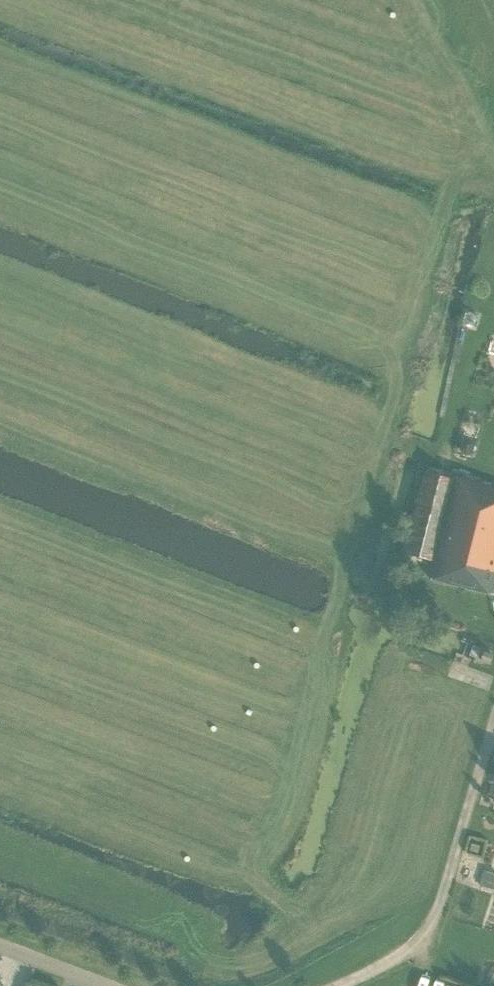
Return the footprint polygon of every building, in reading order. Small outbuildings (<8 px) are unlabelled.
[(425,471),(404,553),(434,561),(430,577),(493,594),(493,486),(455,476),(455,479),(425,471)] [(490,663),(493,654),(485,651),(482,660),(490,663)] [(479,887),(493,891),(493,886),(493,874),(483,871),(479,887)]
